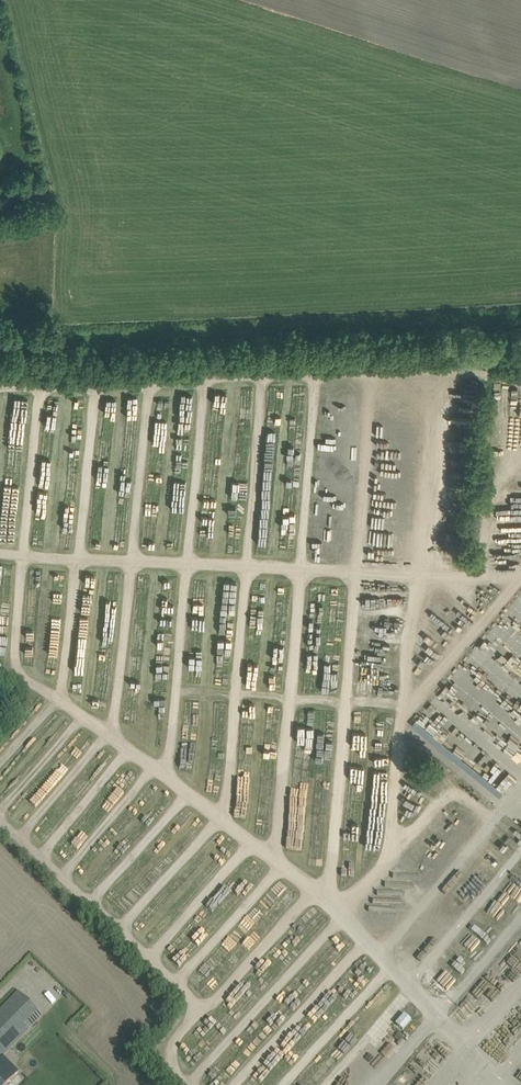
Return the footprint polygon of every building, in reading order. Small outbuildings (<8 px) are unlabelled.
[(19,1071),(3,1056),(43,1015),(18,991),(0,1009),(0,1084),(5,1084),(19,1071)] [(404,1013),(395,1023),(402,1030),(411,1020),(404,1013)]
